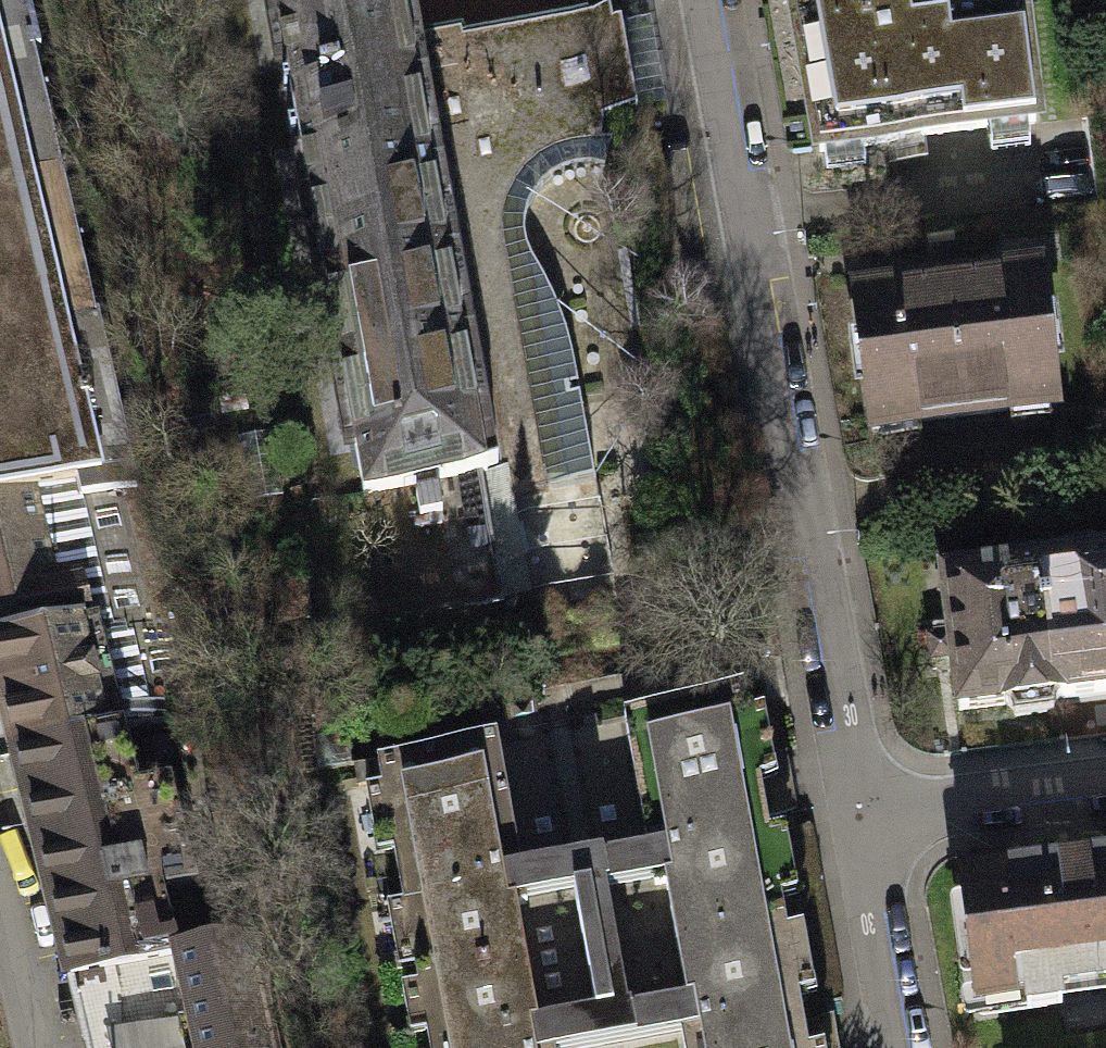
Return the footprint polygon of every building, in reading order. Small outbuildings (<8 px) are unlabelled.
[(76,480),(81,501),(117,492),(139,487),(97,313),(94,314),(32,58),(40,56),(27,0),(0,0),(0,498),(76,480)] [(578,386),(571,350),(560,314),(547,286),(532,259),(526,244),(523,230),(525,214),(530,199),(538,188),(548,178),(561,170),(575,166),(589,166),(604,168),(611,137),(631,133),(628,116),(637,114),(627,63),(621,25),(614,27),(611,9),(544,21),(463,35),(462,27),(408,37),(401,0),(273,0),(288,85),(230,96),(273,334),(332,323),(363,494),(378,491),(401,617),(504,599),(481,472),(488,471),(505,468),(509,494),(595,479),(579,394),(569,396),(568,388),(578,386)] [(544,21),(611,9),(609,0),(540,0),(544,21)] [(819,151),(1035,125),(1022,15),(913,28),(908,0),(792,0),(819,151)] [(538,188),(530,199),(525,214),(523,230),(526,244),(532,259),(547,286),(560,314),(571,350),(578,386),(568,388),(569,396),(579,394),(595,479),(509,494),(505,468),(488,471),(506,564),(712,527),(669,290),(640,131),(631,133),(611,137),(604,168),(589,166),(575,166),(561,170),(548,178),(538,188)] [(901,288),(854,294),(870,430),(1056,408),(1040,272),(994,277),(994,281),(901,292),(901,288)] [(0,498),(0,692),(14,753),(174,717),(201,711),(180,620),(154,626),(134,539),(128,540),(117,492),(81,501),(76,480),(0,498)] [(1036,563),(1054,705),(1105,698),(1105,554),(1036,563)] [(1036,563),(939,575),(957,717),(1054,705),(1036,563)] [(645,847),(651,878),(652,883),(662,881),(682,993),(671,995),(672,1001),(678,1032),(680,1047),(804,1047),(741,694),(622,715),(645,847)] [(14,753),(67,979),(74,978),(239,938),(208,808),(195,811),(174,717),(14,753)] [(601,1046),(595,1015),(610,1012),(588,889),(602,887),(597,856),(517,870),(493,740),(374,762),(425,1047),(589,1047),(601,1046)] [(597,856),(602,887),(651,878),(645,847),(597,856)] [(952,875),(968,1002),(1017,996),(1019,1011),(1052,1007),(1050,992),(1104,985),(1105,998),(1105,856),(952,875)] [(678,1032),(672,1001),(624,1009),(602,887),(588,889),(610,1012),(595,1015),(601,1046),(678,1032)] [(74,978),(90,1044),(82,1046),(82,1047),(266,1047),(239,938),(74,978)]
